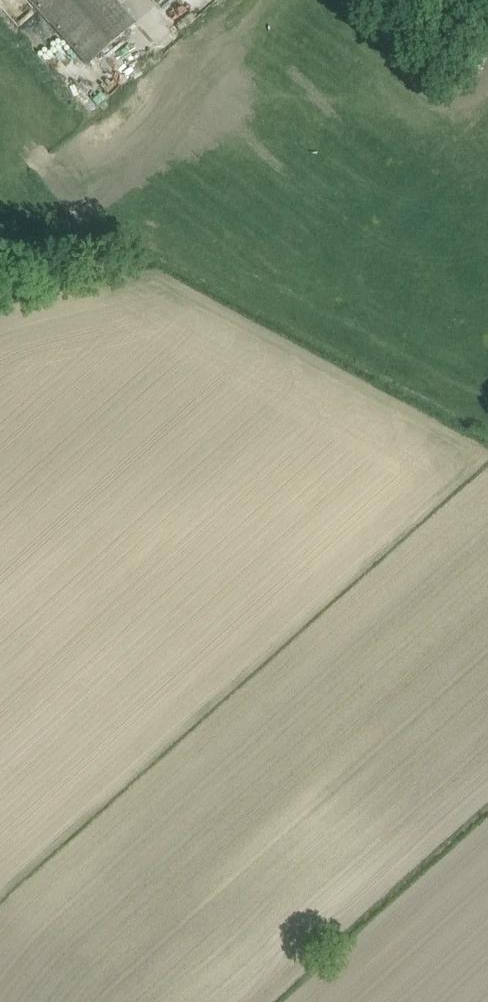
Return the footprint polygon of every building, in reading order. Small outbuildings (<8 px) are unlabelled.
[(88,65),(135,23),(114,0),(31,0),(88,65)]
